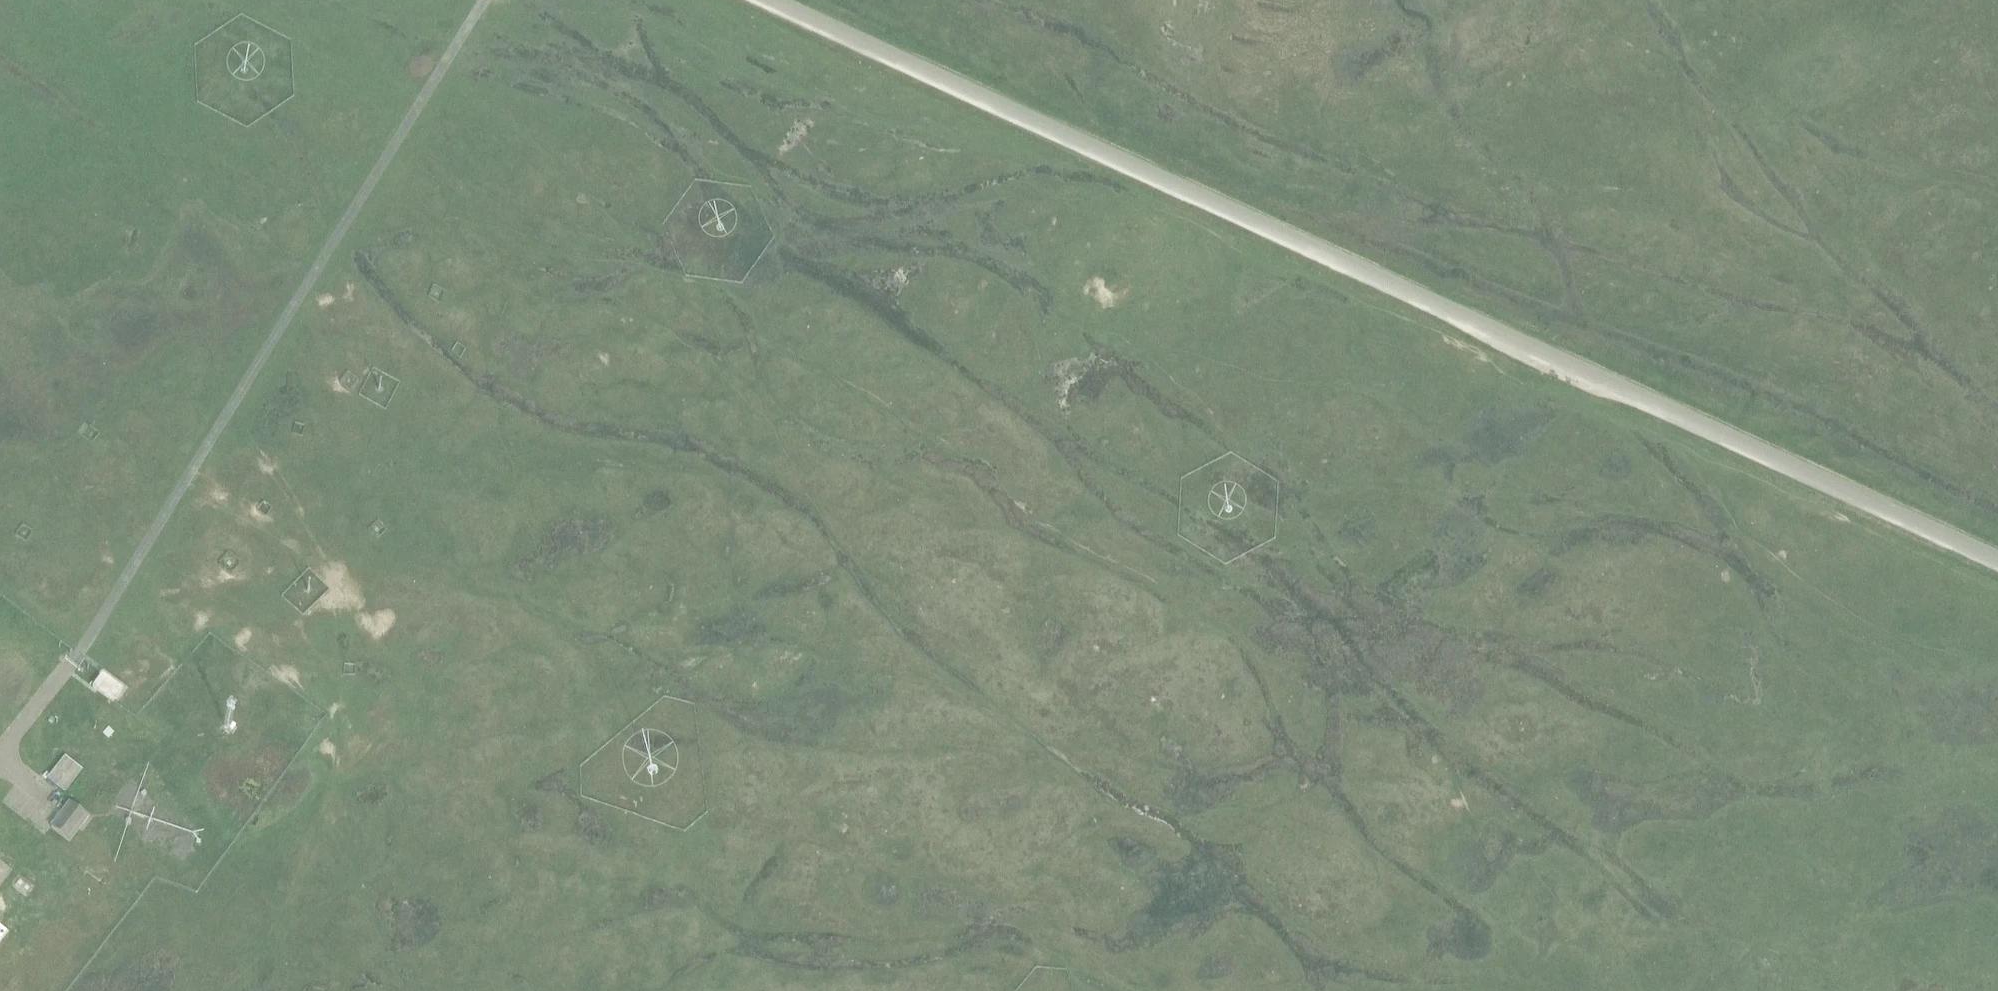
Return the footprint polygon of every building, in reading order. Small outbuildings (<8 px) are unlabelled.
[(103,671),(92,686),(112,701),(123,687),(103,671)] [(65,756),(47,779),(65,793),(83,770),(65,756)] [(69,803),(51,828),(69,841),(88,817),(69,803)]
